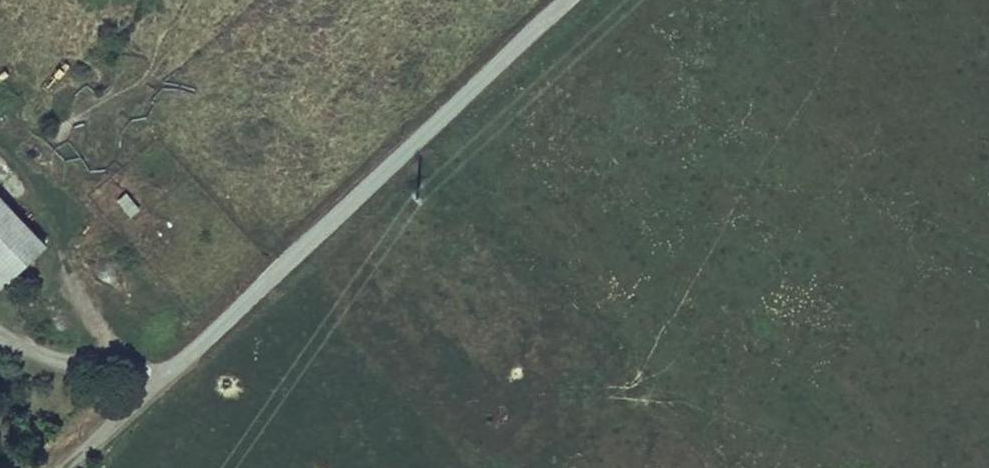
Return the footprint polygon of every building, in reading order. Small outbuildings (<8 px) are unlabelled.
[(36,249),(0,211),(0,282),(36,249)]
